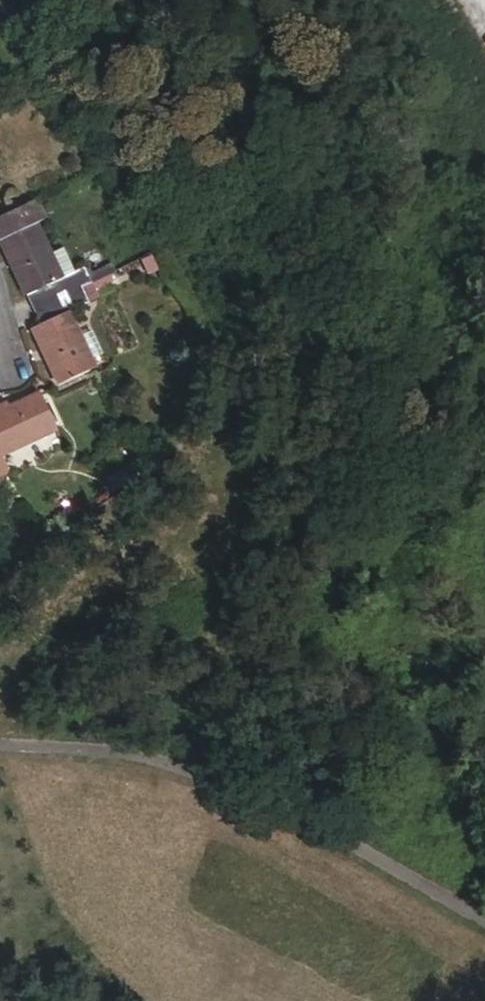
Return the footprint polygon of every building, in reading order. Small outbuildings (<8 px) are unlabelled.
[(0,221),(0,241),(1,243),(6,241),(18,265),(13,267),(34,312),(61,300),(54,286),(61,283),(49,259),(52,258),(37,227),(45,223),(36,204),(0,221)] [(76,276),(65,252),(52,258),(49,259),(61,283),(54,286),(61,300),(83,289),(92,285),(86,272),(76,276)] [(91,305),(83,289),(61,300),(68,316),(71,315),(91,305)] [(61,300),(34,312),(42,327),(37,329),(49,354),(44,356),(59,388),(93,372),(89,364),(81,347),(85,345),(83,340),(71,315),(68,316),(61,300)] [(93,335),(83,340),(85,345),(81,347),(89,364),(103,357),(93,335)] [(12,478),(3,460),(35,445),(34,442),(57,430),(41,396),(10,411),(11,414),(0,420),(0,483),(12,478)] [(7,406),(0,410),(0,416),(10,411),(7,406)] [(0,416),(0,420),(11,414),(10,411),(0,416)]
